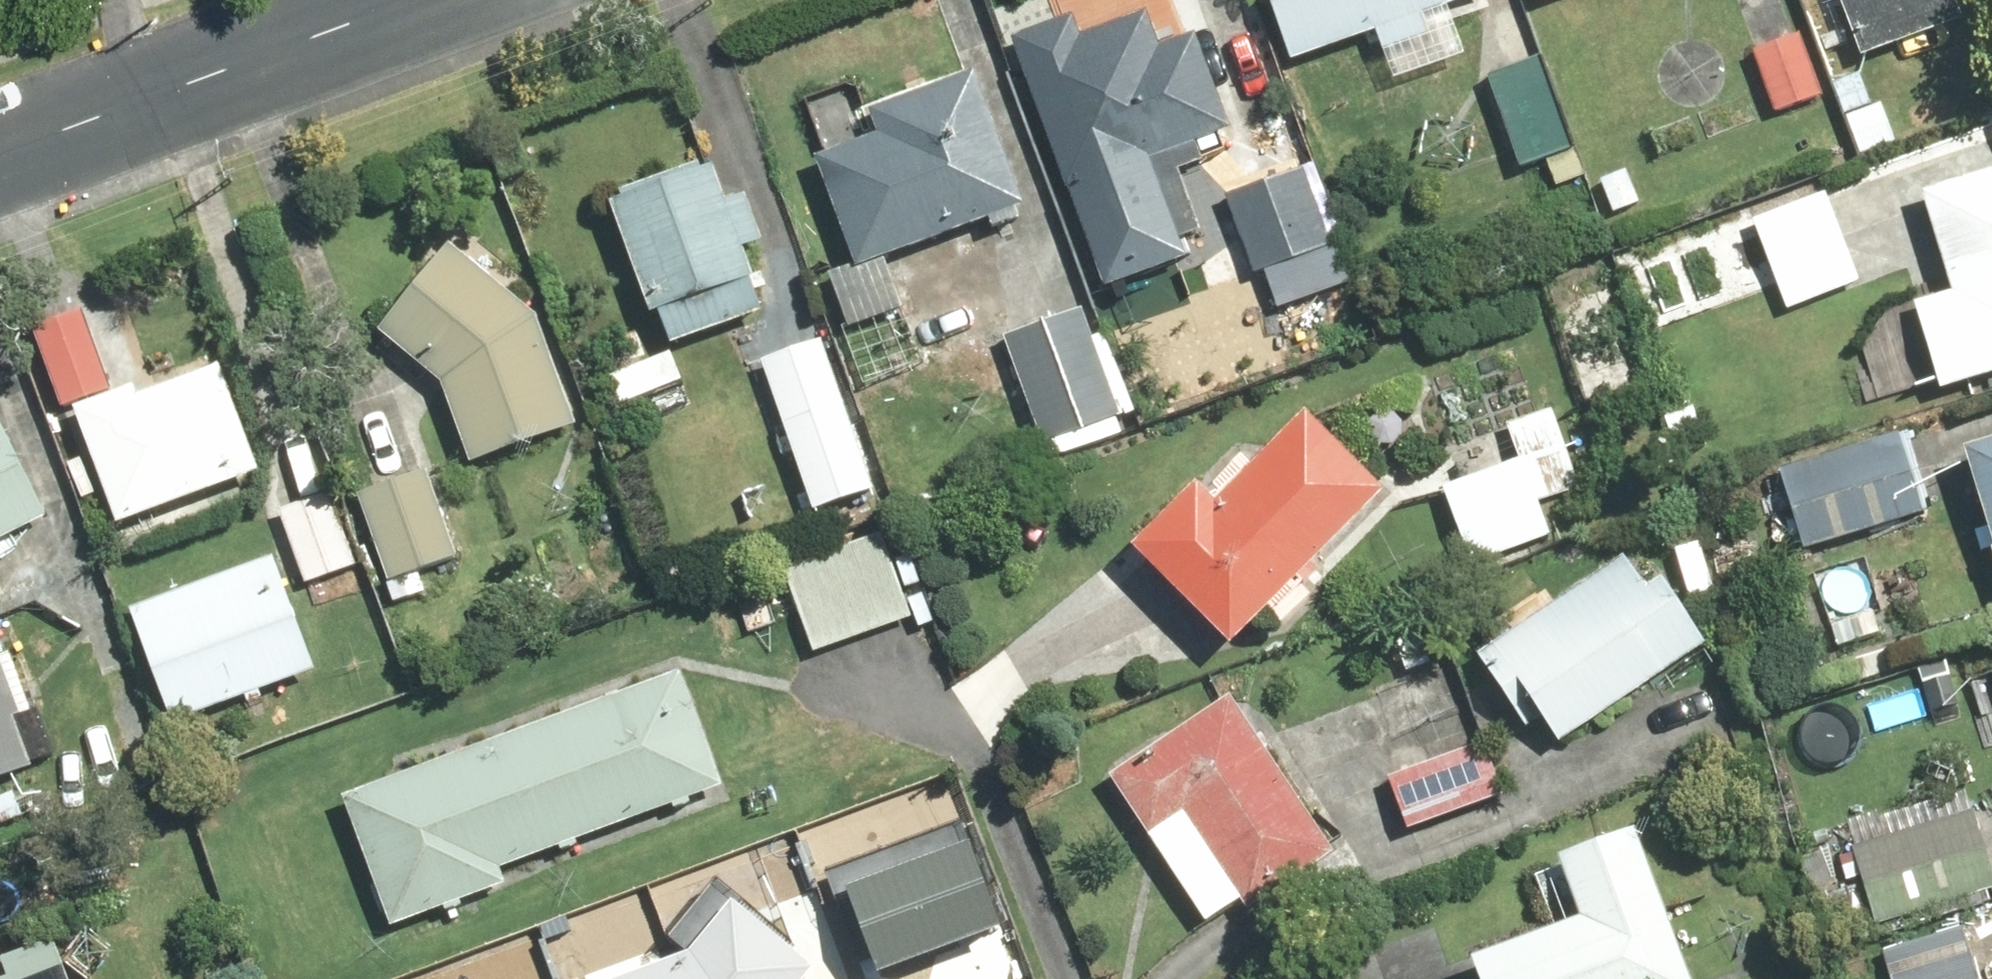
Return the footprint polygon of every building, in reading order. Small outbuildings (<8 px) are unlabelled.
[(1289,66),(1375,36),(1380,51),(1502,8),(1499,0),(1265,0),(1289,66)] [(1849,61),(1958,25),(1950,0),(1829,0),(1849,61)] [(1087,10),(1006,42),(1104,291),(1182,260),(1143,161),(1223,129),(1186,36),(1160,46),(1146,11),(1095,31),(1087,10)] [(1803,33),(1750,50),(1770,116),(1824,99),(1803,33)] [(1534,59),(1480,77),(1510,170),(1564,152),(1534,59)] [(899,308),(881,260),(1020,208),(972,70),(862,111),(872,135),(823,155),(809,159),(848,266),(826,274),(844,326),(899,308)] [(704,164),(600,200),(640,317),(651,314),(663,349),(751,319),(741,291),(762,284),(734,204),(719,209),(704,164)] [(1326,247),(1293,166),(1214,198),(1248,279),(1326,247)] [(1916,194),(1947,295),(1906,308),(1932,392),(1991,373),(1991,171),(1916,194)] [(1818,197),(1750,223),(1783,311),(1851,285),(1818,197)] [(575,429),(545,337),(540,323),(442,240),(369,327),(440,387),(466,465),(575,429)] [(1081,303),(997,330),(1035,448),(1048,444),(1052,456),(1115,436),(1110,420),(1128,414),(1101,331),(1091,335),(1081,303)] [(27,326),(54,408),(104,392),(78,309),(27,326)] [(112,527),(262,466),(216,352),(66,412),(112,527)] [(832,408),(790,420),(814,501),(855,489),(832,408)] [(1192,482),(1124,544),(1223,652),(1264,614),(1276,627),(1322,585),(1309,570),(1384,501),(1300,410),(1205,496),(1192,482)] [(0,420),(0,542),(49,518),(0,420)] [(1955,450),(1991,569),(1991,438),(1955,450)] [(1908,440),(1773,470),(1790,544),(1924,514),(1908,440)] [(421,462),(349,486),(381,585),(454,561),(421,462)] [(322,490),(272,510),(304,587),(354,567),(322,490)] [(883,532),(778,563),(806,656),(911,625),(883,532)] [(165,723),(308,670),(268,562),(125,615),(165,723)] [(1570,643),(1548,612),(1472,667),(1537,757),(1701,639),(1658,580),(1570,643)] [(0,658),(0,782),(27,773),(9,717),(18,715),(0,658)] [(716,787),(672,670),(337,796),(388,929),(499,888),(493,871),(716,787)] [(1228,694),(1104,771),(1201,926),(1237,904),(1241,910),(1329,855),(1228,694)] [(1485,744),(1385,775),(1401,827),(1501,797),(1485,744)] [(1846,852),(1871,934),(1991,896),(1991,891),(1968,814),(1846,852)] [(840,871),(877,969),(1002,922),(965,824),(840,871)] [(1630,828),(1547,858),(1569,920),(1462,959),(1469,978),(1684,978),(1630,828)] [(610,978),(811,978),(821,968),(741,891),(681,953),(610,978)] [(1880,960),(1885,978),(1974,978),(1960,935),(1880,960)] [(0,953),(0,956),(6,978),(59,978),(49,940),(0,953)]
